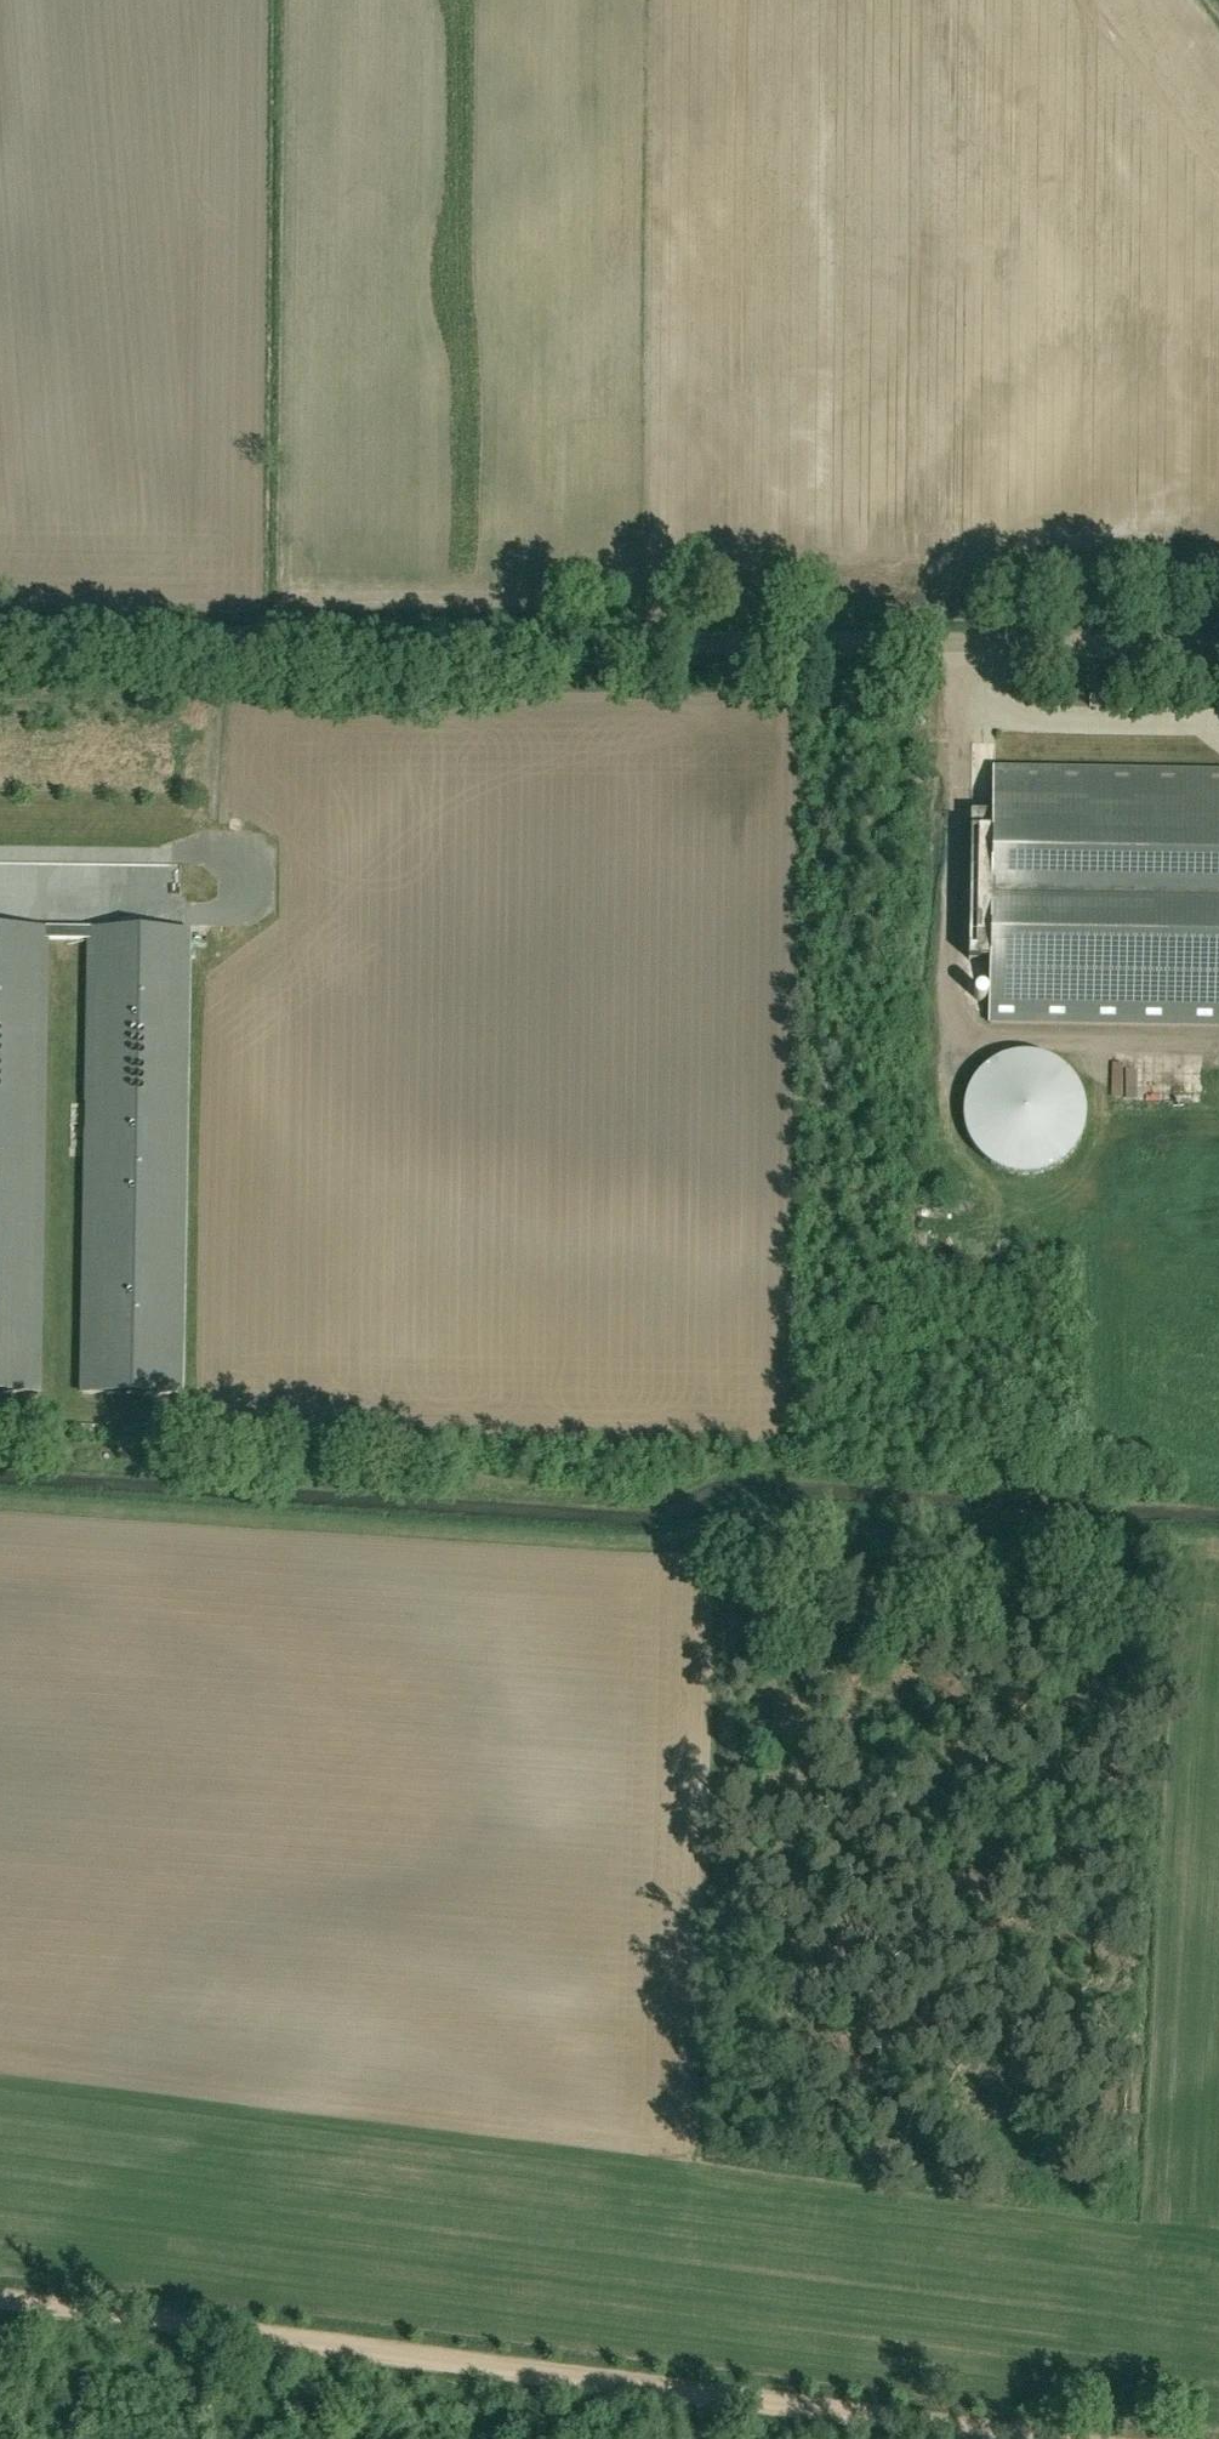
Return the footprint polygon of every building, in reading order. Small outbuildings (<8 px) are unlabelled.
[(991,961),(990,1024),(1218,1028),(1218,772),(994,769),(993,832),(971,832),(972,814),(971,814),(969,961),(991,961)] [(39,1394),(45,940),(88,941),(83,1394),(184,1394),(190,932),(0,929),(0,1393),(39,1394)] [(995,1063),(978,1074),(966,1097),(963,1119),(974,1150),(996,1169),(1030,1176),(1065,1162),(1084,1132),(1083,1096),(1065,1068),(1043,1056),(1014,1054),(995,1063)] [(71,1148),(83,1148),(84,1105),(72,1104),(71,1148)]
